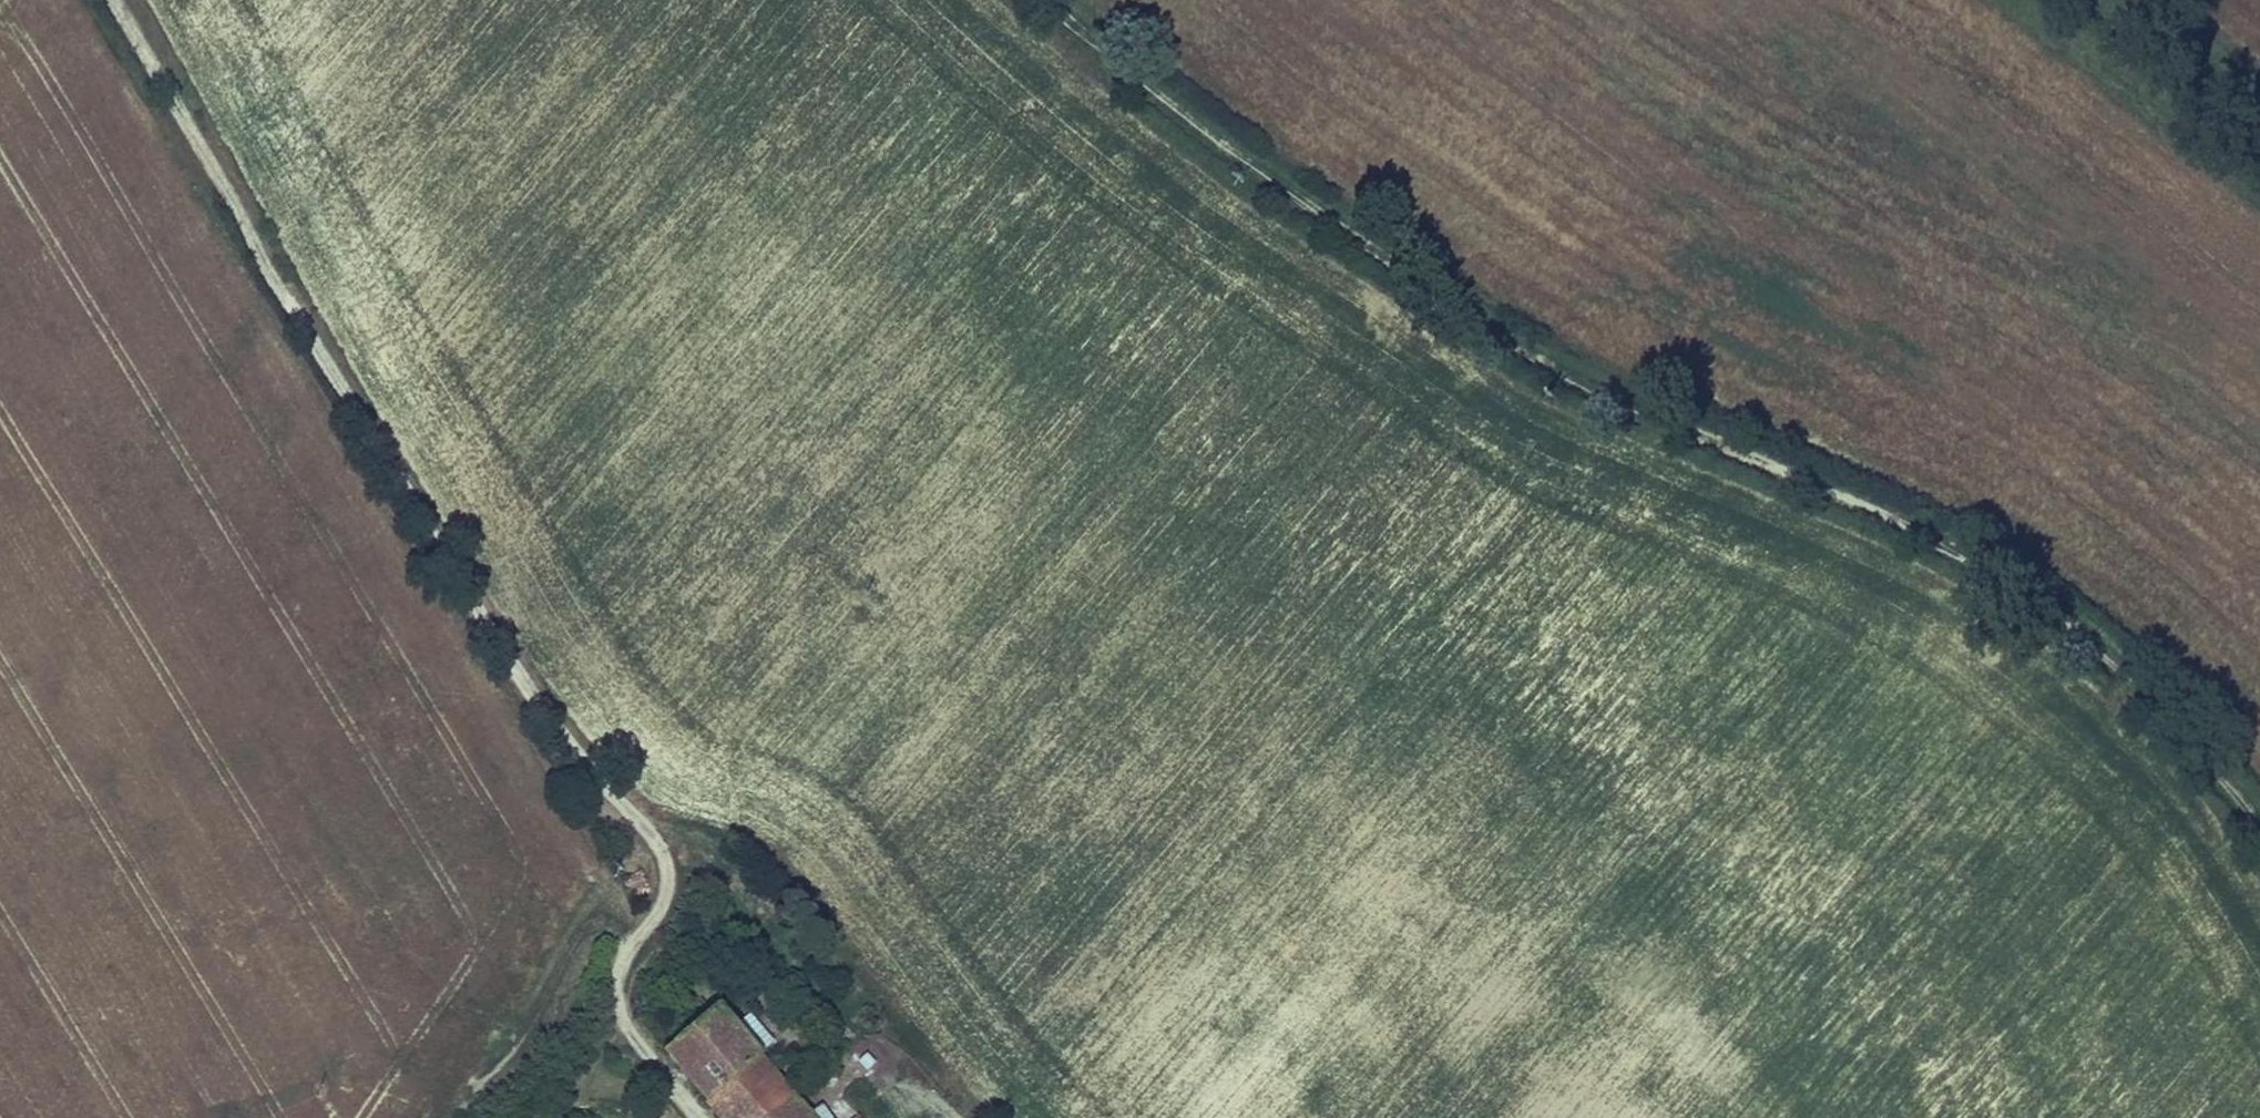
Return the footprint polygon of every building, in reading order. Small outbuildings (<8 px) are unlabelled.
[(723,1004),(667,1049),(709,1101),(707,1102),(720,1117),(816,1117),(812,1113),(764,1054),(740,1024),(723,1004)] [(740,1024),(764,1054),(778,1043),(754,1013),(740,1024)] [(816,1117),(835,1117),(824,1104),(812,1113),(816,1117)]
